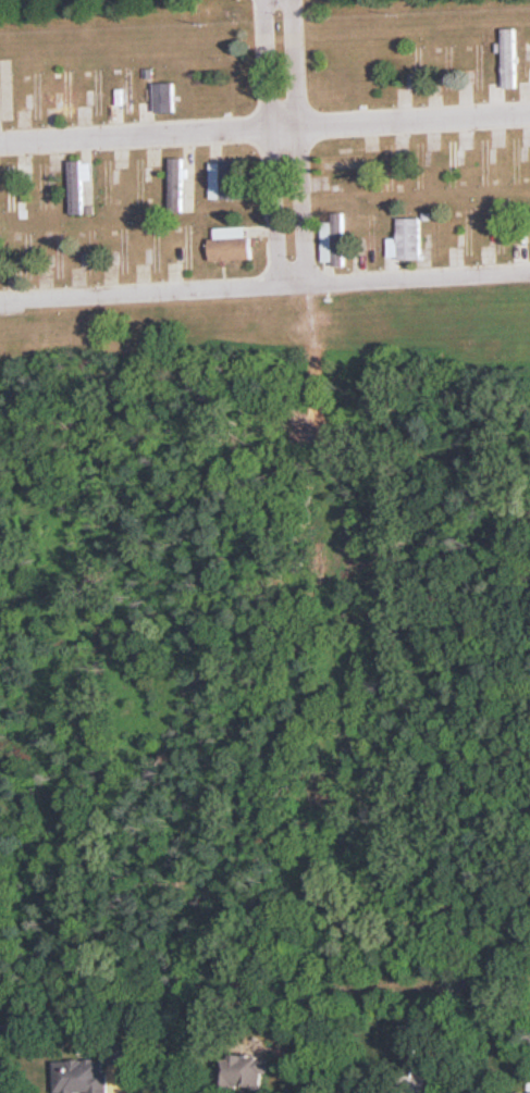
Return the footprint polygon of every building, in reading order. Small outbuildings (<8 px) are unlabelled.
[(518,88),(518,28),(505,28),(505,88),(518,88)] [(64,120),(75,120),(75,61),(64,61),(64,120)] [(176,82),(157,82),(157,112),(176,112),(176,82)] [(171,158),(171,211),(193,211),(193,184),(185,184),(185,158),(171,158)] [(91,160),(70,160),(70,214),(91,214),(91,160)] [(212,198),(224,198),(224,161),(212,161),(212,198)] [(29,162),(6,162),(5,215),(29,216),(29,162)] [(244,197),(244,175),(228,175),(228,197),(244,197)] [(335,221),(324,221),(324,265),(345,264),(344,213),(335,213),(335,221)] [(399,218),(399,240),(390,240),(390,259),(422,259),(422,218),(399,218)] [(212,260),(254,260),(254,226),(216,226),(216,237),(212,237),(212,260)] [(266,1092),(266,1056),(228,1055),(227,1092),(266,1092)] [(108,1060),(55,1061),(56,1092),(109,1092),(108,1060)]
